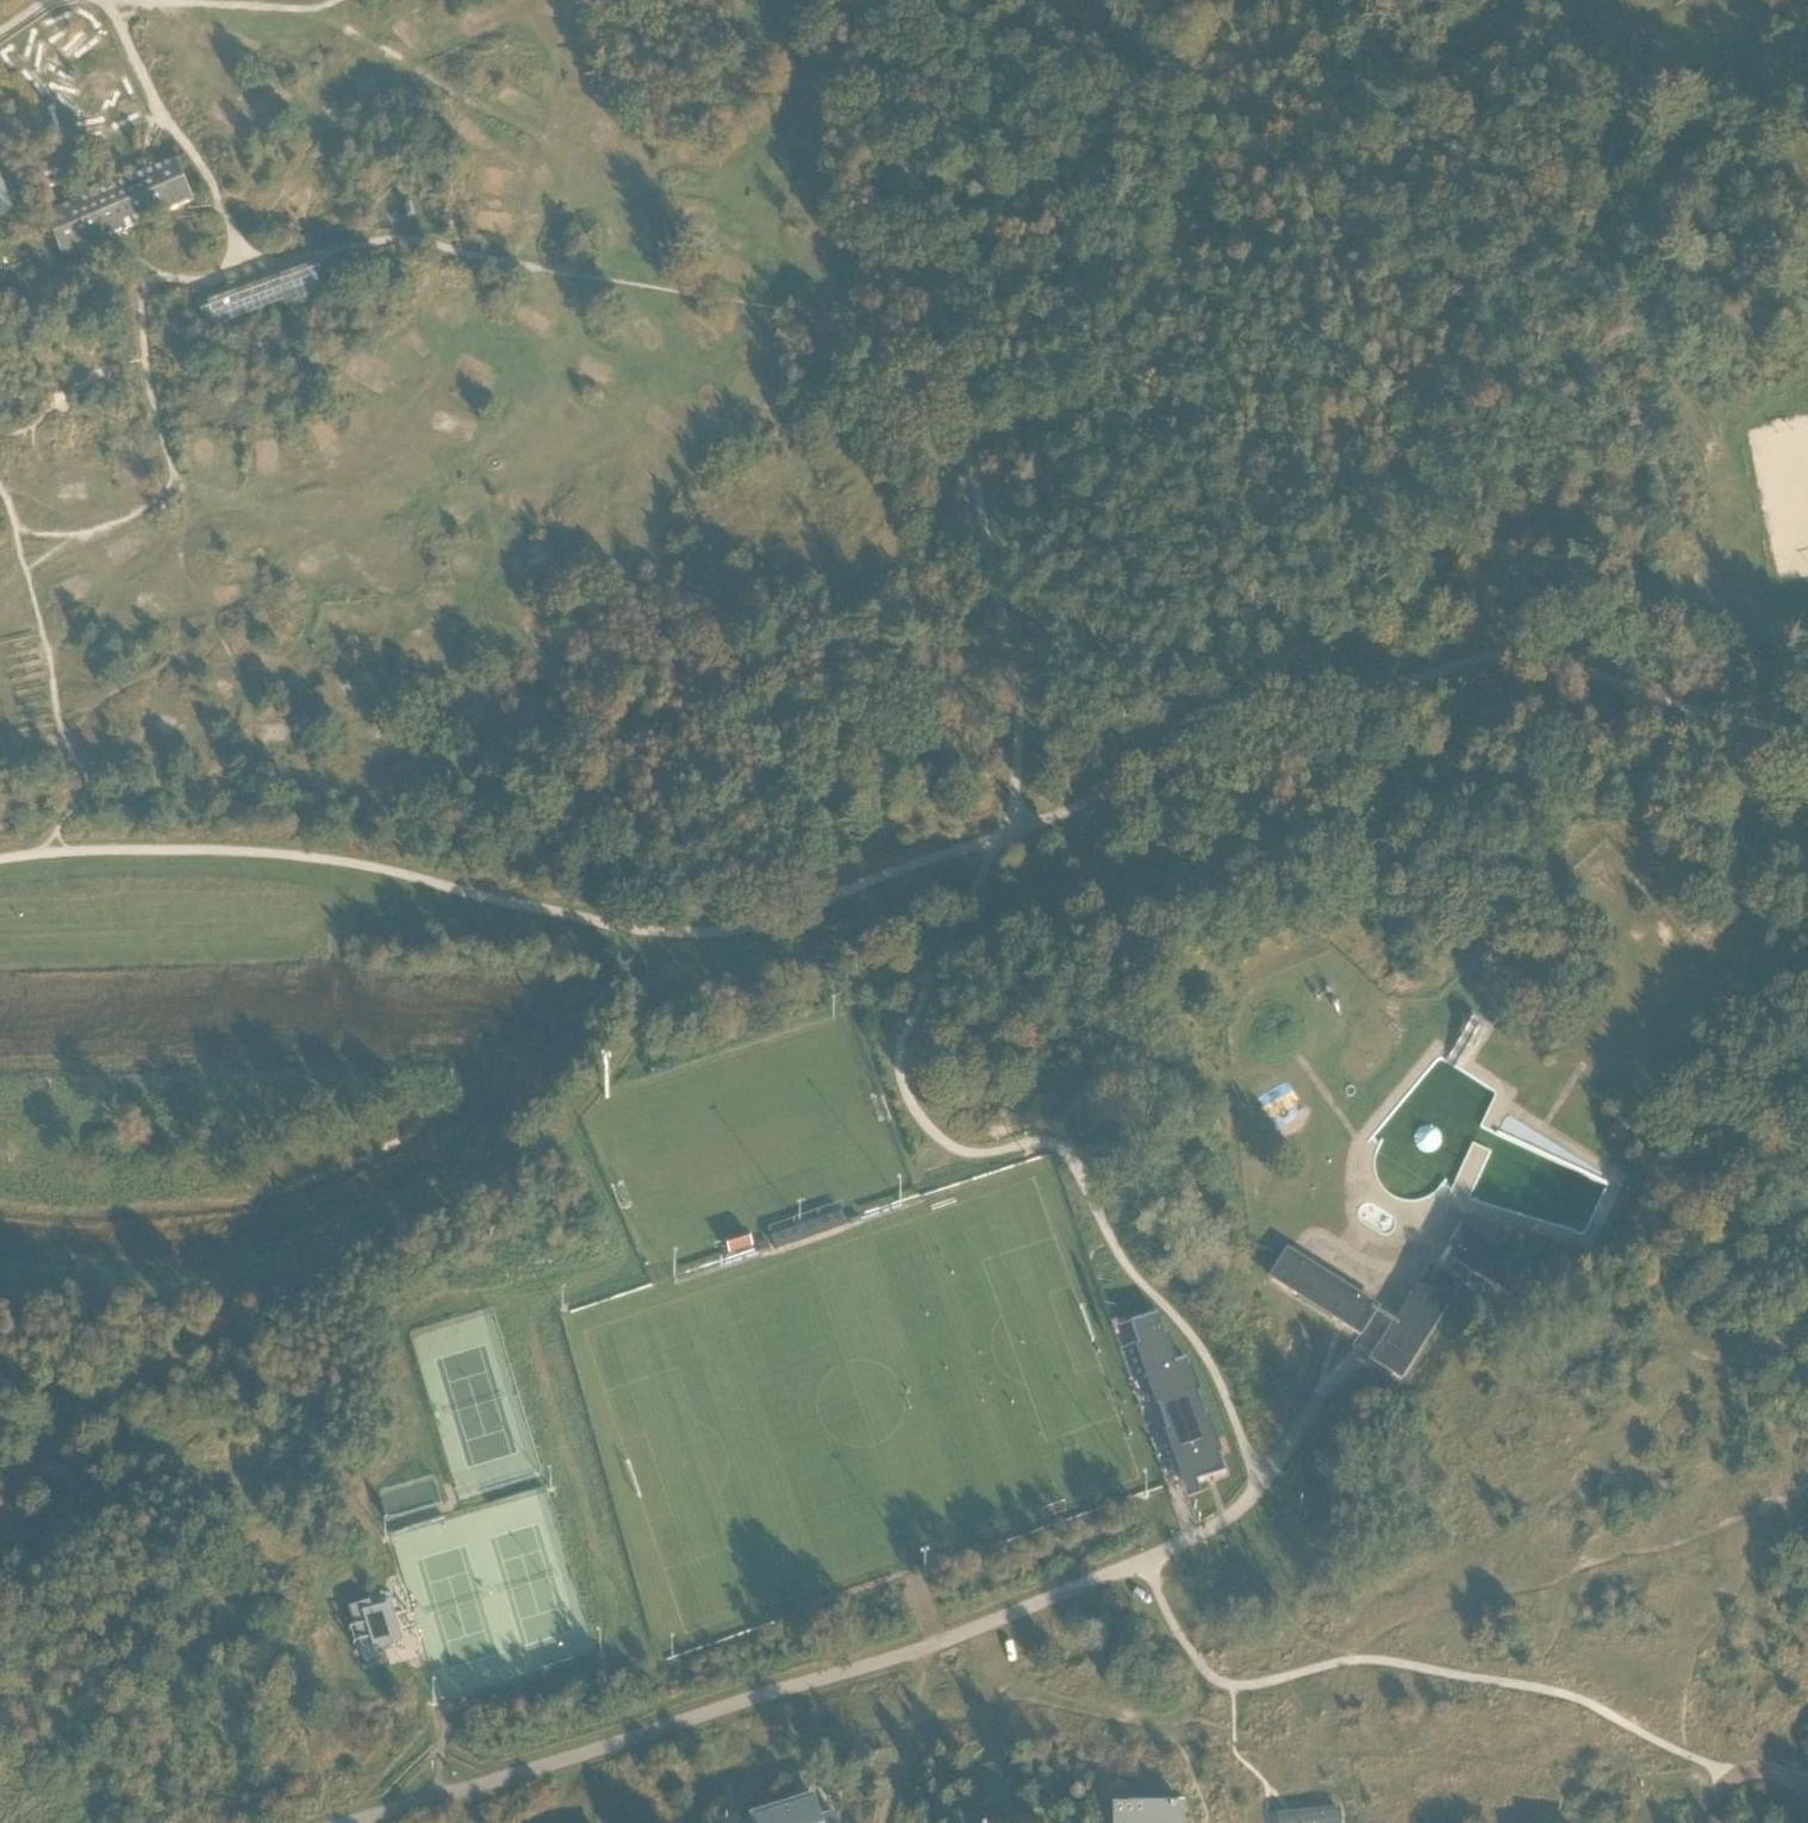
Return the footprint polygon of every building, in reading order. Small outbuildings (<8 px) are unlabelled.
[(155,170),(61,210),(78,251),(99,242),(171,212),(183,206),(191,203),(173,162),(161,167),(155,170)] [(198,301),(208,328),(316,290),(306,263),(198,301)] [(772,1238),(777,1253),(846,1229),(841,1214),(772,1238)] [(1462,1230),(1445,1257),(1510,1298),(1526,1271),(1462,1230)] [(748,1235),(725,1242),(730,1256),(752,1250),(748,1235)] [(1377,1311),(1288,1255),(1272,1281),(1361,1337),(1377,1311)] [(1373,1362),(1401,1380),(1458,1289),(1430,1272),(1373,1362)] [(1176,1366),(1159,1318),(1131,1328),(1186,1487),(1195,1484),(1196,1486),(1226,1475),(1187,1362),(1176,1366)] [(351,1610),(368,1665),(388,1659),(386,1650),(402,1645),(391,1607),(374,1612),(372,1604),(351,1610)] [(835,1815),(820,1820),(813,1798),(752,1817),(754,1822),(838,1822),(835,1815)] [(1184,1808),(1146,1808),(1146,1819),(1114,1820),(1114,1822),(1184,1822),(1184,1808)] [(1286,1822),(1340,1822),(1339,1811),(1302,1815),(1303,1821),(1286,1822)]
